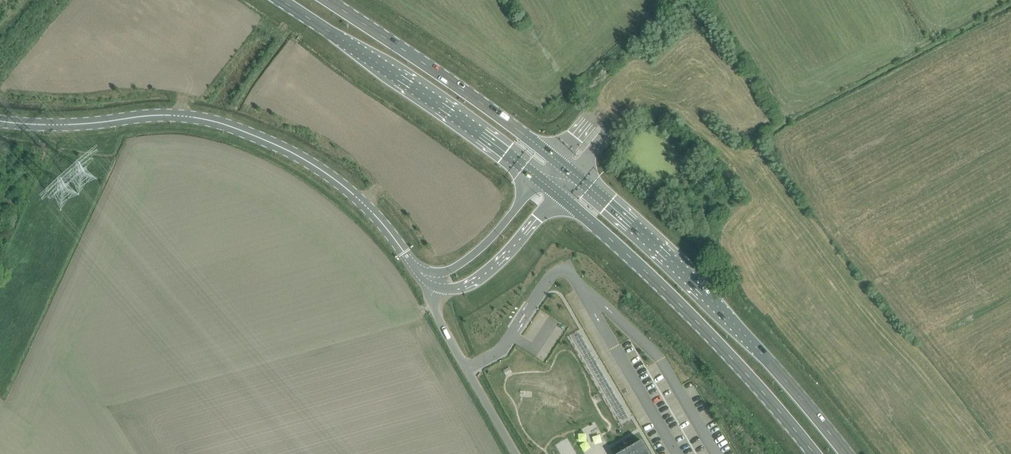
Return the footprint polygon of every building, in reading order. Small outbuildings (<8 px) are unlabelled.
[(641,441),(629,449),(622,453),(620,453),(649,453),(641,441)]
